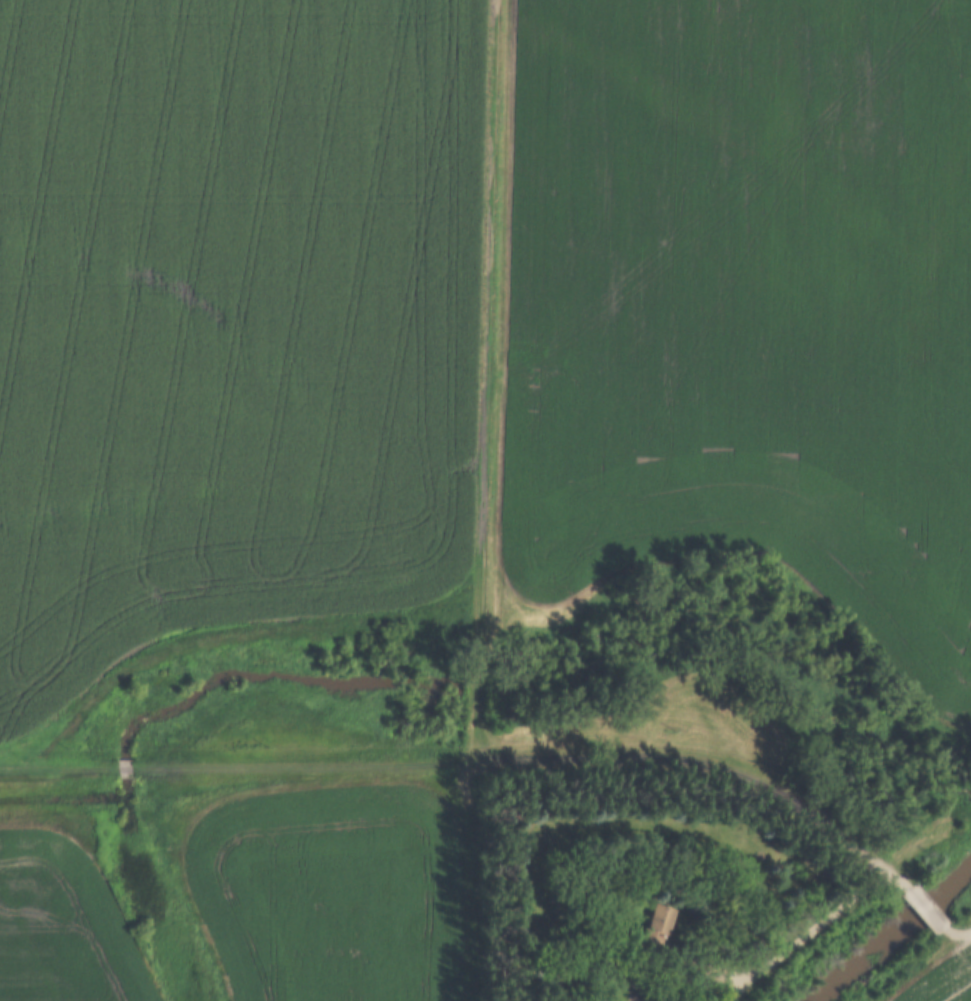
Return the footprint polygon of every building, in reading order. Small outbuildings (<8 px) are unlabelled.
[(662,901),(683,907),(675,934),(654,927),(662,901)]
